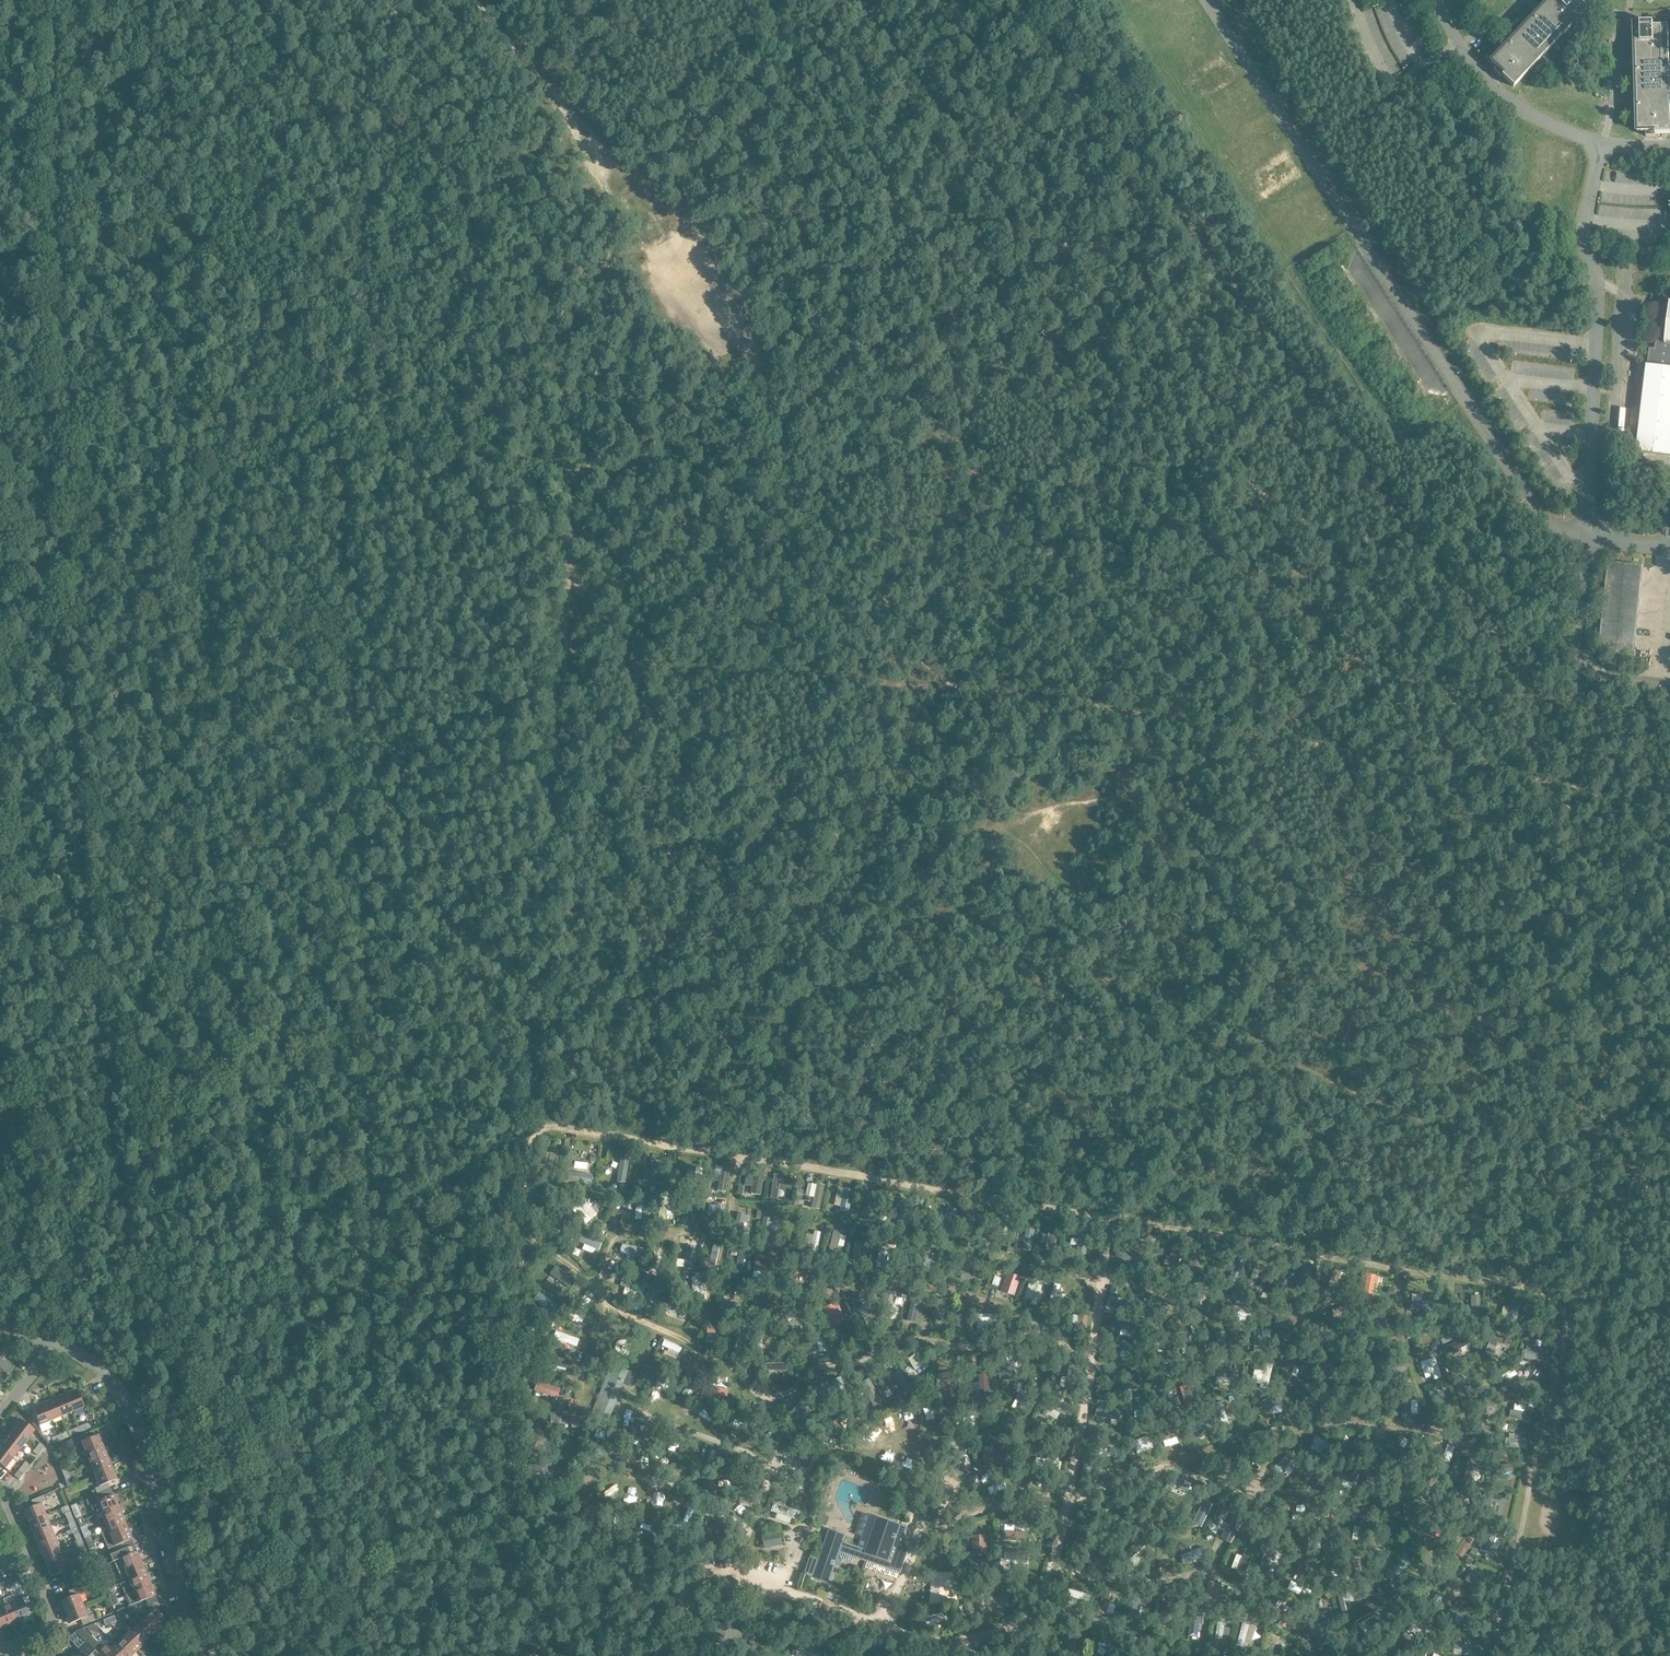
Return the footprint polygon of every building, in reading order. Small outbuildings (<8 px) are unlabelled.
[(1535,14),(1531,18),(1534,20),(1530,24),(1528,22),(1511,40),(1511,39),(1507,43),(1509,46),(1505,50),(1503,48),(1491,61),(1504,74),(1502,76),(1513,87),(1587,9),(1578,0),(1549,0),(1535,14)] [(1603,38),(1610,41),(1614,42),(1621,22),(1622,21),(1609,17),(1609,18),(1603,38)] [(1646,131),(1655,131),(1655,133),(1669,133),(1669,79),(1668,26),(1654,26),(1654,23),(1641,23),(1641,24),(1634,25),(1635,31),(1634,31),(1634,36),(1638,36),(1638,42),(1635,42),(1636,66),(1635,66),(1635,72),(1639,71),(1639,77),(1636,77),(1637,102),(1636,102),(1636,107),(1640,107),(1640,113),(1637,113),(1638,131),(1646,131)] [(1668,316),(1666,315),(1666,312),(1659,311),(1660,312),(1656,347),(1655,350),(1650,349),(1648,365),(1646,364),(1646,365),(1648,365),(1636,453),(1635,452),(1635,453),(1643,454),(1642,464),(1669,468),(1669,302),(1668,316)] [(1598,652),(1632,655),(1642,567),(1608,563),(1598,652)] [(560,1154),(551,1152),(544,1150),(540,1167),(547,1168),(545,1178),(554,1180),(560,1154)] [(617,1173),(616,1178),(616,1181),(624,1182),(628,1159),(620,1158),(617,1173)] [(642,1187),(645,1188),(646,1180),(644,1180),(646,1164),(638,1163),(634,1186),(642,1187)] [(722,1166),(721,1176),(718,1176),(718,1181),(720,1182),(718,1191),(727,1192),(731,1168),(722,1166)] [(681,1179),(681,1185),(700,1187),(702,1169),(687,1167),(686,1180),(681,1179)] [(753,1186),(752,1193),(762,1194),(765,1172),(756,1170),(755,1174),(747,1173),(745,1184),(753,1186)] [(590,1175),(576,1173),(576,1171),(571,1171),(571,1173),(565,1172),(564,1180),(589,1183),(590,1175)] [(782,1174),(775,1173),(771,1202),(778,1203),(782,1174)] [(658,1219),(666,1220),(668,1194),(661,1193),(658,1219)] [(836,1194),(831,1211),(838,1213),(843,1196),(836,1194)] [(872,1196),(867,1212),(865,1211),(864,1215),(865,1216),(864,1220),(872,1222),(880,1199),(872,1196)] [(701,1211),(694,1209),(696,1201),(687,1199),(681,1218),(691,1221),(691,1219),(698,1221),(701,1211)] [(578,1203),(572,1209),(587,1224),(598,1213),(586,1200),(580,1206),(578,1203)] [(642,1219),(651,1220),(652,1202),(643,1201),(642,1219)] [(903,1204),(901,1214),(899,1213),(898,1218),(901,1219),(899,1225),(906,1227),(910,1205),(903,1204)] [(726,1205),(719,1205),(719,1206),(714,1205),(712,1219),(717,1220),(716,1229),(722,1230),(726,1205)] [(554,1208),(548,1212),(565,1231),(570,1227),(554,1208)] [(958,1210),(949,1208),(943,1230),(952,1232),(958,1210)] [(869,1227),(867,1233),(873,1235),(874,1229),(875,1227),(869,1225),(869,1227)] [(836,1258),(840,1241),(842,1241),(843,1237),(841,1236),(842,1232),(834,1230),(828,1256),(836,1258)] [(1087,1230),(1079,1230),(1078,1244),(1073,1244),(1073,1256),(1086,1256),(1087,1230)] [(580,1233),(577,1241),(585,1244),(582,1250),(588,1252),(589,1250),(594,1252),(595,1248),(597,1249),(600,1250),(603,1242),(580,1233)] [(1148,1236),(1145,1242),(1142,1241),(1139,1248),(1143,1249),(1142,1251),(1151,1254),(1156,1238),(1148,1236)] [(721,1244),(715,1243),(712,1255),(709,1254),(708,1259),(701,1257),(698,1269),(714,1273),(721,1244)] [(672,1248),(666,1246),(662,1269),(668,1270),(672,1248)] [(1172,1246),(1168,1261),(1164,1260),(1163,1265),(1167,1266),(1166,1270),(1175,1272),(1182,1248),(1172,1246)] [(734,1277),(741,1279),(747,1249),(742,1247),(740,1256),(733,1254),(731,1263),(737,1264),(734,1277)] [(1116,1257),(1136,1270),(1142,1261),(1122,1249),(1116,1257)] [(897,1251),(890,1250),(889,1264),(896,1265),(897,1251)] [(1191,1250),(1186,1274),(1194,1276),(1200,1252),(1191,1250)] [(693,1277),(693,1251),(685,1251),(685,1276),(693,1277)] [(777,1272),(779,1258),(779,1257),(756,1255),(754,1269),(777,1272)] [(961,1279),(973,1279),(974,1262),(967,1261),(966,1264),(962,1264),(961,1279)] [(795,1262),(792,1284),(803,1286),(807,1264),(795,1262)] [(1297,1289),(1307,1292),(1313,1267),(1303,1265),(1297,1289)] [(577,1281),(556,1266),(550,1274),(571,1289),(577,1281)] [(1126,1267),(1123,1273),(1128,1276),(1131,1270),(1126,1267)] [(1342,1272),(1337,1295),(1347,1297),(1352,1274),(1342,1272)] [(1001,1292),(1015,1296),(1020,1277),(1007,1273),(1001,1292)] [(1140,1273),(1138,1280),(1144,1281),(1146,1275),(1140,1273)] [(623,1285),(640,1291),(642,1284),(626,1278),(623,1285)] [(1288,1279),(1280,1278),(1279,1284),(1286,1286),(1288,1279)] [(691,1284),(691,1303),(699,1302),(698,1284),(691,1284)] [(1041,1287),(1034,1285),(1029,1301),(1036,1302),(1041,1287)] [(1208,1288),(1188,1288),(1188,1297),(1208,1297),(1208,1288)] [(628,1289),(625,1293),(637,1300),(640,1296),(628,1289)] [(684,1299),(662,1291),(659,1300),(660,1301),(657,1307),(675,1314),(677,1307),(680,1308),(684,1299)] [(899,1293),(889,1292),(887,1311),(898,1312),(899,1293)] [(1264,1292),(1262,1297),(1271,1300),(1272,1295),(1264,1292)] [(847,1297),(856,1322),(864,1320),(859,1307),(862,1305),(858,1293),(847,1297)] [(1290,1293),(1276,1296),(1277,1301),(1291,1298),(1290,1293)] [(1511,1298),(1504,1297),(1499,1316),(1506,1317),(1511,1298)] [(561,1298),(557,1303),(562,1307),(566,1303),(561,1298)] [(907,1321),(915,1322),(920,1300),(912,1298),(907,1321)] [(950,1299),(941,1298),(939,1321),(947,1322),(950,1299)] [(847,1321),(839,1302),(822,1308),(830,1328),(847,1321)] [(1442,1302),(1431,1306),(1430,1304),(1425,1306),(1426,1308),(1427,1309),(1419,1313),(1423,1320),(1445,1309),(1443,1305),(1442,1302)] [(584,1306),(577,1303),(568,1322),(575,1325),(584,1306)] [(1252,1309),(1224,1306),(1223,1313),(1251,1316),(1252,1309)] [(1349,1306),(1331,1310),(1333,1320),(1330,1321),(1331,1326),(1346,1323),(1348,1329),(1359,1326),(1358,1321),(1353,1322),(1349,1306)] [(1072,1331),(1080,1312),(1074,1309),(1065,1327),(1072,1331)] [(974,1322),(977,1322),(977,1328),(988,1329),(989,1324),(993,1324),(993,1322),(998,1322),(998,1314),(974,1314),(974,1322)] [(1128,1331),(1127,1333),(1133,1334),(1133,1332),(1138,1333),(1140,1324),(1114,1318),(1112,1327),(1128,1331)] [(1388,1328),(1386,1319),(1373,1322),(1372,1319),(1364,1321),(1366,1333),(1388,1328)] [(1527,1331),(1550,1334),(1551,1325),(1528,1322),(1527,1331)] [(576,1325),(573,1330),(579,1334),(582,1330),(576,1325)] [(707,1336),(708,1336),(707,1343),(721,1346),(722,1339),(732,1342),(734,1332),(709,1326),(707,1336)] [(1330,1338),(1327,1333),(1319,1337),(1318,1335),(1306,1341),(1311,1349),(1330,1338)] [(1502,1336),(1495,1333),(1486,1355),(1494,1358),(1502,1336)] [(1200,1360),(1194,1337),(1184,1340),(1190,1362),(1193,1361),(1195,1366),(1202,1364),(1201,1359),(1200,1360)] [(1397,1343),(1396,1337),(1380,1341),(1381,1347),(1397,1343)] [(1446,1337),(1440,1340),(1442,1345),(1449,1342),(1446,1337)] [(1449,1354),(1452,1353),(1453,1355),(1459,1352),(1458,1350),(1470,1345),(1467,1338),(1446,1347),(1449,1354)] [(575,1353),(577,1346),(560,1340),(558,1347),(575,1353)] [(682,1348),(665,1340),(662,1346),(672,1350),(670,1353),(678,1357),(682,1348)] [(1138,1347),(1116,1340),(1113,1349),(1135,1357),(1138,1347)] [(611,1349),(626,1358),(630,1350),(616,1341),(611,1349)] [(820,1352),(819,1343),(798,1346),(799,1355),(820,1352)] [(4,1382),(14,1369),(2,1360),(8,1353),(0,1347),(0,1379),(4,1382)] [(1525,1351),(1522,1351),(1520,1360),(1544,1364),(1545,1355),(1532,1353),(1533,1348),(1526,1347),(1525,1351)] [(574,1361),(550,1354),(547,1363),(571,1370),(574,1361)] [(923,1357),(912,1370),(919,1376),(931,1363),(923,1357)] [(1434,1358),(1427,1360),(1419,1363),(1423,1375),(1428,1373),(1429,1378),(1432,1377),(1433,1381),(1441,1378),(1434,1358)] [(765,1363),(765,1372),(788,1372),(788,1363),(765,1363)] [(1277,1386),(1287,1388),(1287,1389),(1288,1389),(1288,1390),(1300,1393),(1302,1386),(1288,1383),(1292,1365),(1283,1363),(1277,1386)] [(598,1393),(591,1414),(609,1421),(616,1399),(617,1399),(619,1393),(620,1391),(623,1383),(630,1386),(635,1373),(628,1370),(610,1364),(600,1394),(598,1393)] [(1448,1368),(1450,1374),(1461,1370),(1459,1364),(1448,1368)] [(1382,1374),(1397,1375),(1397,1378),(1401,1378),(1401,1375),(1406,1375),(1406,1367),(1382,1366),(1382,1374)] [(1213,1378),(1229,1380),(1229,1383),(1236,1384),(1236,1380),(1237,1380),(1238,1372),(1214,1369),(1213,1378)] [(893,1374),(896,1379),(890,1383),(895,1391),(901,1388),(904,1394),(912,1390),(901,1370),(893,1374)] [(1269,1373),(1253,1370),(1251,1383),(1264,1385),(1264,1380),(1268,1380),(1269,1373)] [(695,1372),(690,1382),(687,1380),(684,1386),(687,1387),(683,1394),(690,1398),(702,1376),(695,1372)] [(990,1397),(988,1374),(978,1375),(980,1398),(990,1397)] [(1466,1397),(1465,1395),(1472,1393),(1466,1378),(1460,1381),(1459,1379),(1451,1382),(1459,1400),(1466,1397)] [(1347,1385),(1340,1382),(1334,1398),(1341,1401),(1347,1385)] [(706,1395),(727,1398),(729,1389),(707,1386),(706,1395)] [(1178,1389),(1186,1411),(1195,1408),(1195,1406),(1198,1405),(1196,1399),(1193,1400),(1188,1386),(1178,1389)] [(76,1389),(66,1394),(73,1412),(83,1407),(76,1389)] [(554,1409),(556,1393),(534,1389),(533,1399),(542,1400),(541,1407),(554,1409)] [(1435,1390),(1428,1393),(1434,1412),(1449,1406),(1444,1391),(1436,1394),(1435,1390)] [(1162,1395),(1164,1401),(1173,1397),(1171,1391),(1162,1395)] [(66,1394),(55,1398),(62,1416),(73,1412),(66,1394)] [(1297,1396),(1293,1421),(1307,1424),(1308,1413),(1305,1413),(1301,1413),(1302,1407),(1304,1397),(1297,1396)] [(62,1416),(55,1398),(43,1403),(51,1421),(62,1416)] [(1165,1402),(1169,1414),(1167,1415),(1169,1420),(1171,1419),(1173,1422),(1183,1418),(1175,1398),(1165,1402)] [(801,1399),(790,1415),(801,1424),(813,1407),(801,1399)] [(1051,1399),(1047,1407),(1067,1417),(1071,1409),(1051,1399)] [(1412,1422),(1411,1414),(1418,1414),(1417,1404),(1413,1404),(1413,1400),(1411,1400),(1411,1399),(1401,1399),(1402,1422),(1412,1422)] [(1257,1413),(1262,1418),(1275,1404),(1270,1400),(1257,1413)] [(1031,1412),(1016,1402),(1012,1408),(1027,1418),(1031,1412)] [(46,1423),(51,1421),(43,1403),(32,1408),(39,1426),(46,1423)] [(1145,1414),(1149,1414),(1149,1412),(1155,1412),(1155,1403),(1130,1403),(1129,1412),(1145,1412),(1145,1414)] [(1227,1424),(1221,1403),(1214,1405),(1220,1426),(1227,1424)] [(1475,1419),(1485,1422),(1487,1417),(1484,1416),(1486,1409),(1479,1407),(1475,1419)] [(675,1409),(673,1419),(683,1421),(685,1411),(675,1409)] [(1509,1418),(1530,1422),(1531,1413),(1510,1410),(1509,1418)] [(575,1411),(551,1412),(552,1429),(568,1428),(568,1424),(576,1423),(575,1411)] [(1129,1419),(1100,1411),(1098,1417),(1100,1418),(1098,1423),(1109,1426),(1110,1421),(1127,1426),(1129,1419)] [(1282,1413),(1277,1419),(1282,1422),(1286,1417),(1282,1413)] [(19,1419),(12,1428),(27,1440),(34,1431),(19,1419)] [(1491,1424),(1482,1421),(1480,1428),(1489,1431),(1491,1424)] [(27,1440),(12,1428),(4,1437),(20,1449),(27,1440)] [(1104,1428),(1102,1435),(1108,1437),(1110,1430),(1104,1428)] [(1175,1428),(1160,1433),(1162,1441),(1163,1441),(1177,1436),(1178,1436),(1175,1428)] [(1249,1444),(1264,1441),(1264,1443),(1269,1442),(1269,1440),(1278,1438),(1276,1428),(1271,1429),(1271,1430),(1247,1435),(1249,1444)] [(87,1433),(74,1438),(76,1442),(76,1443),(81,1441),(86,1454),(104,1447),(99,1435),(89,1439),(87,1433)] [(1505,1447),(1527,1449),(1527,1440),(1514,1439),(1514,1435),(1509,1434),(1509,1438),(1506,1438),(1505,1447)] [(0,1443),(0,1449),(12,1459),(20,1449),(4,1437),(0,1443)] [(1088,1445),(1097,1447),(1096,1453),(1106,1456),(1110,1441),(1090,1437),(1088,1445)] [(1337,1448),(1314,1437),(1311,1443),(1334,1455),(1337,1448)] [(599,1438),(589,1439),(590,1449),(600,1448),(599,1438)] [(1409,1442),(1403,1454),(1401,1453),(1397,1459),(1399,1460),(1399,1461),(1398,1461),(1407,1466),(1418,1447),(1409,1442)] [(39,1443),(36,1447),(41,1451),(44,1446),(39,1443)] [(984,1452),(982,1461),(1008,1464),(1010,1446),(994,1443),(993,1453),(984,1452)] [(36,1447),(32,1452),(37,1456),(41,1451),(36,1447)] [(104,1447),(86,1454),(90,1464),(108,1457),(104,1447)] [(0,1449),(0,1465),(5,1469),(12,1459),(0,1449)] [(723,1455),(715,1450),(710,1459),(718,1464),(723,1455)] [(605,1461),(613,1462),(614,1451),(606,1451),(605,1461)] [(1440,1461),(1448,1464),(1452,1454),(1445,1451),(1440,1461)] [(108,1457),(90,1464),(95,1475),(113,1468),(108,1457)] [(1217,1466),(1227,1468),(1227,1471),(1232,1472),(1233,1469),(1240,1470),(1241,1461),(1219,1457),(1217,1466)] [(1393,1469),(1374,1459),(1371,1465),(1390,1475),(1393,1469)] [(1109,1463),(1105,1477),(1115,1479),(1118,1466),(1109,1463)] [(1084,1465),(1080,1484),(1088,1486),(1092,1466),(1084,1465)] [(1512,1465),(1494,1467),(1495,1475),(1513,1473),(1512,1465)] [(26,1469),(22,1466),(18,1470),(14,1475),(19,1479),(22,1474),(26,1469)] [(1035,1467),(1035,1474),(1057,1473),(1057,1466),(1035,1467)] [(100,1486),(95,1488),(95,1489),(97,1495),(110,1489),(107,1483),(117,1479),(113,1468),(95,1475),(100,1486)] [(741,1473),(736,1471),(731,1482),(736,1484),(741,1473)] [(1378,1496),(1381,1472),(1374,1471),(1370,1495),(1378,1496)] [(1392,1489),(1397,1495),(1399,1493),(1402,1496),(1406,1493),(1404,1489),(1413,1481),(1408,1475),(1392,1489)] [(1193,1486),(1173,1476),(1169,1485),(1188,1495),(1193,1486)] [(1203,1487),(1199,1496),(1205,1499),(1210,1491),(1203,1487)] [(91,1497),(88,1499),(95,1515),(101,1512),(118,1505),(114,1495),(113,1495),(110,1489),(97,1495),(91,1497)] [(95,1489),(89,1492),(91,1497),(97,1495),(95,1489)] [(1119,1498),(1117,1493),(1101,1502),(1103,1506),(1119,1498)] [(1493,1495),(1484,1493),(1479,1517),(1488,1519),(1493,1495)] [(33,1506),(23,1511),(27,1521),(45,1514),(41,1503),(46,1501),(43,1495),(33,1499),(31,1500),(33,1506)] [(632,1506),(632,1495),(623,1495),(623,1506),(632,1506)] [(1054,1496),(1032,1495),(1031,1504),(1054,1505),(1054,1496)] [(1452,1500),(1453,1503),(1449,1504),(1454,1519),(1458,1518),(1461,1527),(1469,1525),(1460,1497),(1452,1500)] [(1212,1506),(1203,1502),(1192,1525),(1200,1530),(1212,1506)] [(1224,1524),(1234,1507),(1228,1503),(1218,1520),(1224,1524)] [(1294,1511),(1317,1514),(1318,1506),(1295,1503),(1294,1511)] [(799,1511),(779,1504),(775,1512),(796,1519),(799,1511)] [(118,1505),(101,1512),(103,1518),(105,1524),(123,1517),(118,1505)] [(1277,1531),(1264,1512),(1259,1515),(1271,1535),(1277,1531)] [(45,1514),(27,1521),(32,1532),(50,1525),(45,1514)] [(78,1523),(84,1520),(82,1515),(76,1517),(78,1523)] [(77,1528),(72,1516),(66,1519),(71,1530),(77,1528)] [(108,1530),(101,1532),(103,1538),(110,1535),(128,1528),(123,1517),(105,1524),(108,1530)] [(812,1557),(807,1572),(811,1575),(813,1576),(813,1577),(828,1582),(839,1551),(844,1553),(844,1554),(900,1573),(909,1546),(894,1541),(895,1539),(899,1540),(901,1536),(904,1537),(907,1527),(877,1517),(876,1518),(877,1518),(866,1550),(842,1542),(844,1535),(829,1530),(819,1559),(812,1557)] [(710,1541),(716,1532),(704,1524),(698,1533),(710,1541)] [(50,1525),(32,1532),(37,1544),(54,1537),(50,1525)] [(81,1538),(77,1528),(71,1530),(75,1541),(81,1538)] [(110,1535),(103,1538),(110,1555),(126,1549),(127,1548),(124,1542),(132,1539),(128,1528),(110,1535)] [(1003,1540),(1026,1541),(1027,1532),(1003,1530),(1003,1540)] [(87,1545),(93,1542),(88,1531),(82,1533),(87,1545)] [(1087,1535),(1079,1531),(1069,1550),(1077,1554),(1087,1535)] [(1297,1554),(1304,1552),(1295,1531),(1289,1534),(1297,1554)] [(779,1532),(761,1535),(764,1549),(782,1545),(779,1532)] [(986,1535),(972,1535),(972,1555),(986,1555),(986,1535)] [(1462,1559),(1475,1541),(1466,1535),(1454,1553),(1462,1559)] [(54,1537),(37,1544),(41,1554),(59,1547),(54,1537)] [(81,1538),(75,1541),(74,1542),(78,1552),(86,1549),(81,1538)] [(1182,1555),(1185,1554),(1187,1559),(1197,1555),(1196,1552),(1199,1551),(1198,1549),(1203,1547),(1200,1539),(1179,1547),(1182,1555)] [(1137,1543),(1119,1559),(1124,1565),(1142,1550),(1137,1543)] [(59,1547),(41,1554),(46,1565),(63,1558),(59,1547)] [(1473,1547),(1470,1553),(1475,1556),(1478,1550),(1473,1547)] [(110,1555),(106,1557),(108,1564),(113,1561),(118,1572),(142,1562),(138,1551),(137,1551),(129,1554),(127,1548),(126,1549),(110,1555)] [(1266,1574),(1271,1560),(1275,1561),(1278,1553),(1274,1552),(1274,1551),(1266,1548),(1259,1572),(1266,1574)] [(1004,1560),(1009,1560),(1009,1562),(1013,1562),(1013,1561),(1027,1562),(1028,1552),(1005,1550),(1004,1560)] [(1469,1556),(1465,1562),(1470,1565),(1471,1562),(1474,1559),(1469,1556)] [(63,1558),(46,1565),(50,1577),(60,1573),(63,1579),(76,1573),(73,1567),(68,1569),(63,1558)] [(1404,1558),(1399,1562),(1399,1563),(1386,1574),(1392,1581),(1410,1566),(1404,1558)] [(142,1562),(118,1572),(122,1583),(129,1581),(147,1573),(142,1562)] [(1296,1574),(1309,1579),(1308,1582),(1314,1584),(1315,1582),(1318,1583),(1322,1574),(1300,1565),(1296,1574)] [(101,1579),(107,1577),(103,1568),(98,1571),(101,1579)] [(131,1585),(123,1589),(125,1595),(151,1584),(147,1573),(129,1581),(131,1585)] [(18,1576),(2,1582),(4,1588),(21,1581),(18,1576)] [(1324,1577),(1321,1584),(1327,1586),(1330,1579),(1324,1577)] [(1066,1595),(1083,1600),(1082,1604),(1087,1606),(1088,1602),(1090,1602),(1094,1587),(1070,1580),(1066,1595)] [(125,1595),(124,1595),(129,1606),(145,1599),(155,1595),(156,1595),(151,1584),(125,1595)] [(70,1597),(60,1601),(65,1613),(83,1605),(78,1594),(83,1592),(81,1585),(68,1591),(70,1597)] [(1112,1601),(1113,1596),(1112,1596),(1113,1591),(1103,1588),(1096,1613),(1106,1616),(1110,1600),(1112,1601)] [(1350,1610),(1345,1589),(1337,1591),(1342,1612),(1350,1610)] [(981,1601),(985,1601),(984,1608),(993,1609),(994,1605),(999,1605),(999,1603),(1001,1604),(1002,1597),(983,1594),(981,1601)] [(1132,1597),(1128,1621),(1137,1623),(1140,1598),(1132,1597)] [(21,1598),(16,1601),(11,1603),(18,1620),(29,1616),(21,1598)] [(970,1599),(965,1601),(968,1614),(973,1613),(970,1599)] [(1162,1602),(1159,1626),(1169,1627),(1171,1613),(1173,1613),(1174,1607),(1172,1607),(1172,1603),(1162,1602)] [(6,1605),(0,1607),(0,1608),(7,1625),(18,1620),(11,1603),(6,1605)] [(1282,1614),(1279,1617),(1282,1619),(1276,1626),(1281,1630),(1284,1626),(1286,1628),(1303,1608),(1296,1603),(1284,1616),(1282,1614)] [(83,1605),(65,1613),(70,1623),(80,1619),(82,1625),(95,1620),(92,1614),(87,1616),(83,1605)] [(140,1612),(136,1615),(141,1620),(154,1634),(163,1626),(160,1623),(165,1618),(155,1608),(150,1612),(145,1617),(140,1612)] [(926,1625),(948,1620),(947,1613),(925,1617),(926,1625)] [(1191,1614),(1188,1637),(1197,1638),(1200,1615),(1191,1614)] [(1363,1632),(1374,1625),(1375,1627),(1379,1625),(1378,1623),(1381,1621),(1377,1614),(1359,1624),(1363,1632)] [(1448,1622),(1471,1628),(1473,1620),(1450,1614),(1448,1622)] [(136,1615),(132,1619),(137,1624),(133,1628),(146,1642),(154,1634),(141,1620),(136,1615)] [(1269,1621),(1273,1625),(1277,1621),(1273,1617),(1269,1621)] [(1409,1623),(1415,1627),(1411,1632),(1420,1639),(1423,1634),(1426,1636),(1430,1630),(1413,1618),(1409,1623)] [(1251,1623),(1243,1621),(1240,1634),(1248,1636),(1251,1623)] [(840,1623),(835,1637),(849,1642),(853,1628),(840,1623)] [(76,1631),(81,1636),(82,1637),(85,1640),(97,1653),(100,1655),(126,1655),(116,1645),(111,1649),(106,1645),(103,1648),(86,1631),(83,1628),(76,1631)] [(133,1628),(124,1637),(137,1651),(146,1642),(133,1628)] [(725,1628),(722,1641),(743,1646),(746,1633),(725,1628)] [(112,1641),(116,1645),(126,1655),(132,1655),(137,1651),(124,1637),(120,1633),(112,1641)] [(1277,1649),(1284,1650),(1286,1639),(1279,1638),(1280,1636),(1272,1634),(1268,1655),(1276,1655),(1277,1649)] [(77,1655),(99,1655),(100,1655),(97,1653),(85,1640),(82,1637),(79,1640),(74,1644),(82,1652),(77,1655)] [(1470,1646),(1466,1638),(1448,1648),(1452,1655),(1470,1646)] [(806,1655),(821,1655),(822,1651),(808,1647),(806,1655)]
